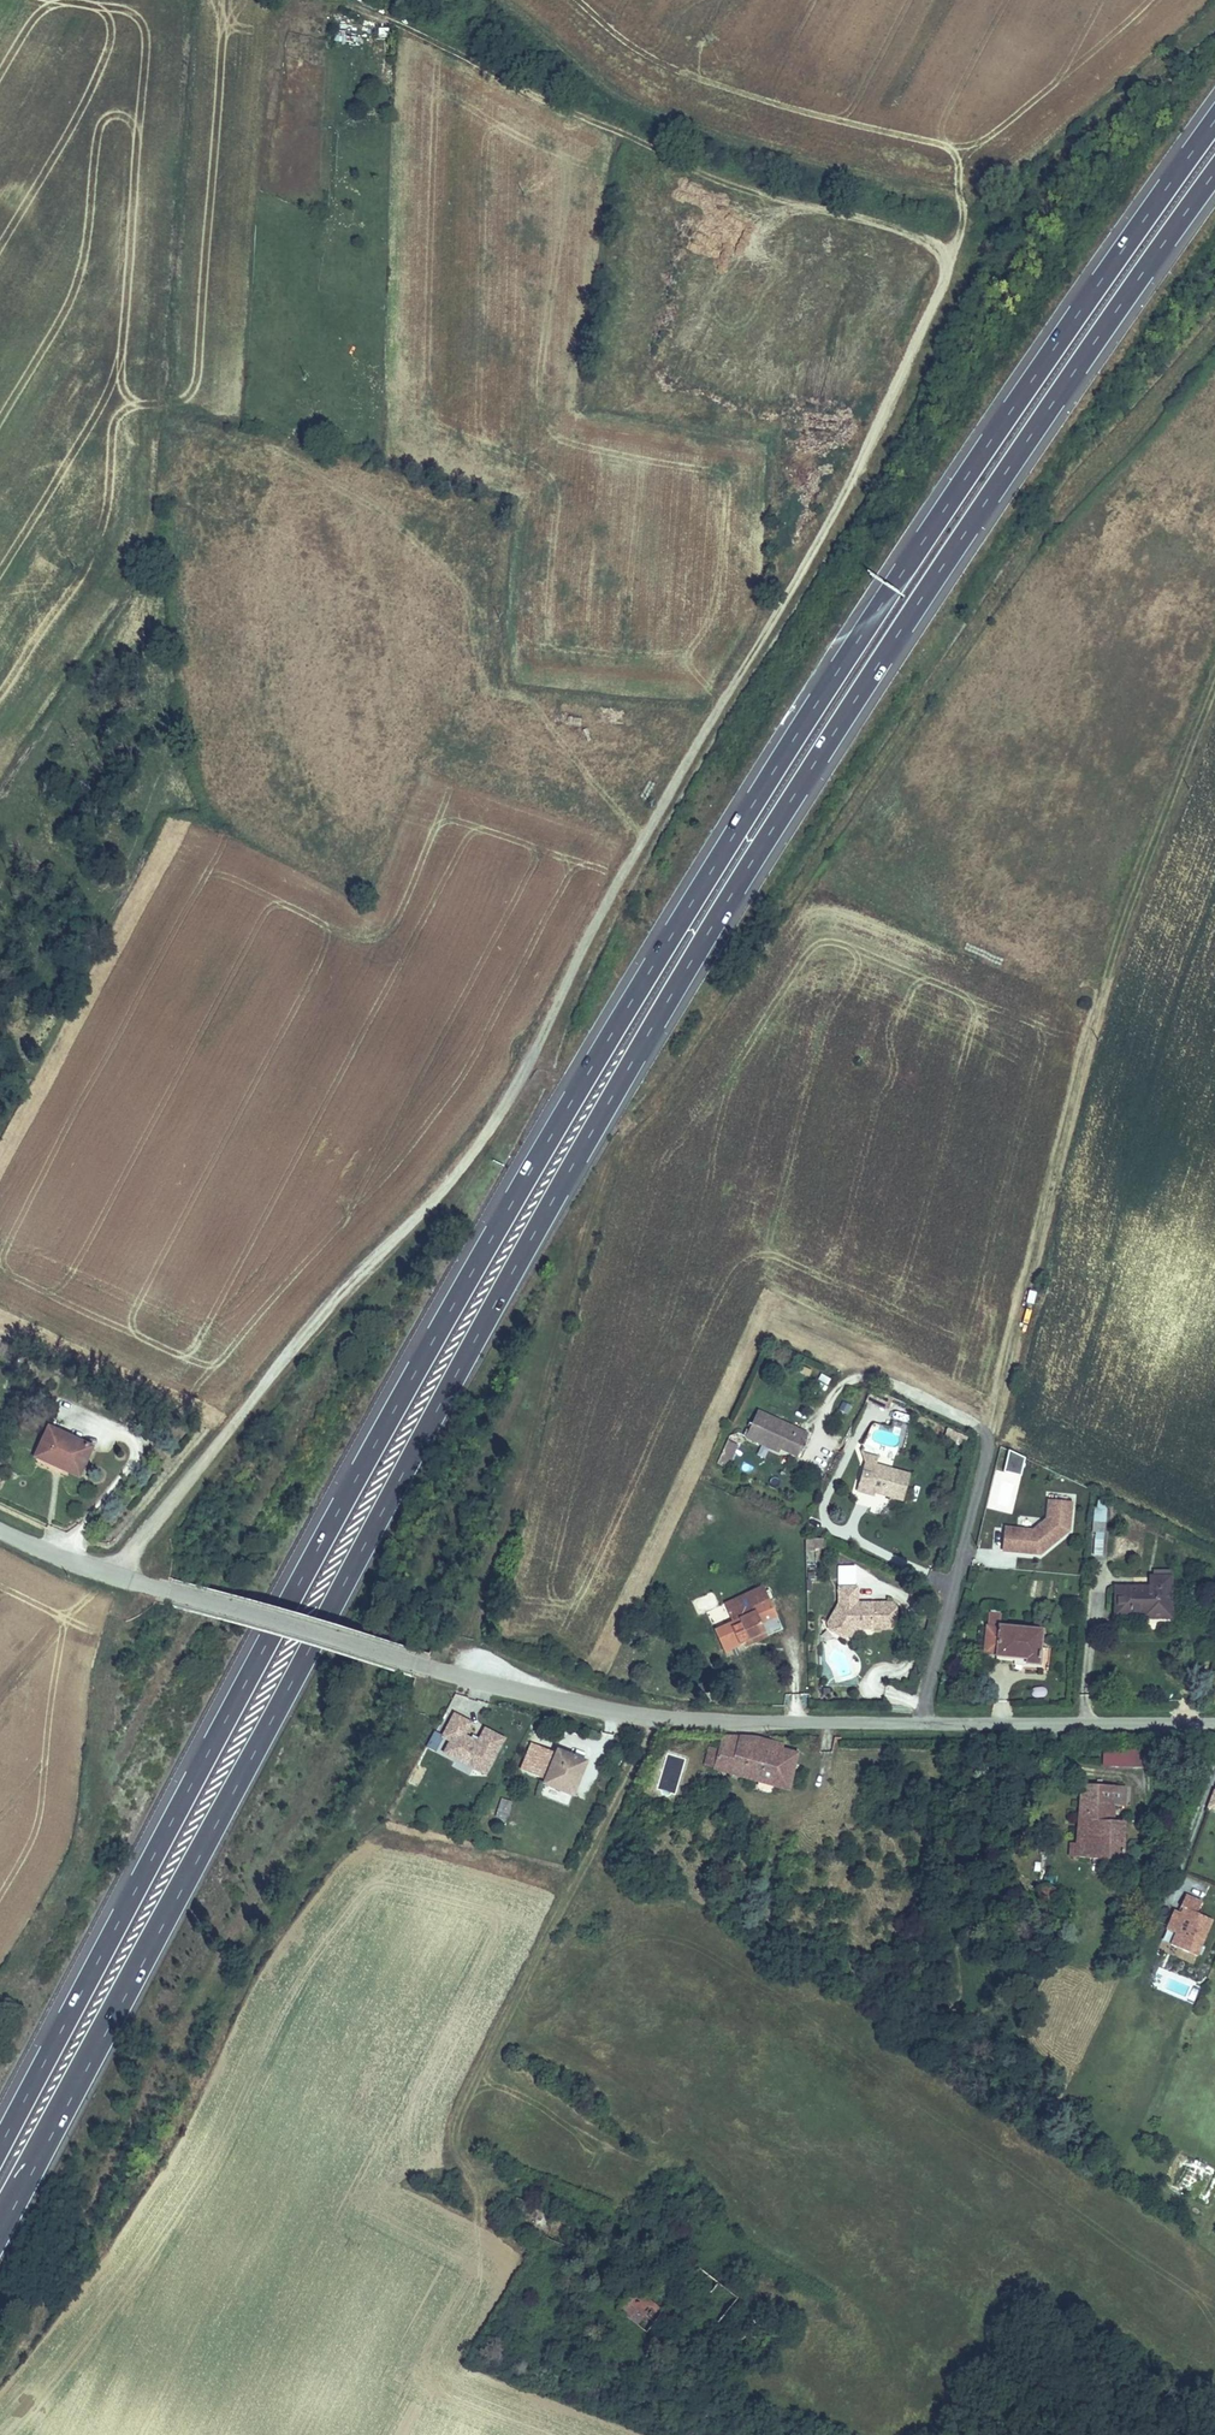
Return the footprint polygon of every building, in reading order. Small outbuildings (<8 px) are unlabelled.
[(344,43),(346,32),(334,29),(332,41),(344,43)] [(851,1406),(843,1402),(839,1410),(847,1414),(851,1406)] [(810,1433),(759,1410),(746,1438),(763,1446),(764,1443),(781,1450),(798,1459),(810,1433)] [(93,1451),(48,1431),(35,1459),(82,1479),(93,1451)] [(728,1441),(720,1456),(730,1461),(738,1446),(728,1441)] [(764,1443),(763,1446),(779,1454),(781,1450),(764,1443)] [(1024,1459),(1007,1451),(1001,1473),(1020,1477),(1024,1459)] [(865,1462),(877,1466),(877,1464),(878,1456),(863,1452),(865,1462)] [(730,1461),(720,1456),(717,1463),(727,1468),(730,1461)] [(877,1466),(865,1462),(857,1492),(875,1496),(876,1494),(904,1502),(912,1474),(877,1464),(877,1466)] [(1031,1529),(1002,1527),(1000,1553),(1039,1557),(1070,1532),(1072,1503),(1047,1500),(1044,1519),(1031,1529)] [(1093,1508),(1091,1532),(1094,1533),(1093,1556),(1102,1557),(1103,1533),(1104,1533),(1106,1509),(1105,1509),(1106,1502),(1097,1500),(1096,1508),(1093,1508)] [(827,1539),(806,1539),(806,1551),(816,1551),(816,1549),(826,1549),(827,1539)] [(1113,1585),(1113,1617),(1141,1617),(1141,1621),(1171,1621),(1171,1576),(1170,1576),(1169,1570),(1152,1570),(1152,1576),(1148,1576),(1148,1586),(1113,1585)] [(715,1630),(726,1654),(745,1645),(743,1639),(764,1630),(763,1625),(779,1618),(763,1586),(724,1604),(732,1622),(715,1630)] [(860,1587),(839,1587),(839,1603),(835,1610),(837,1612),(831,1622),(853,1635),(856,1631),(873,1630),(873,1632),(880,1632),(881,1631),(893,1630),(899,1624),(899,1608),(894,1602),(872,1602),(869,1609),(860,1604),(860,1603),(860,1587)] [(837,1612),(835,1610),(828,1623),(830,1631),(845,1639),(852,1638),(853,1635),(831,1622),(837,1612)] [(988,1623),(986,1623),(984,1654),(997,1655),(997,1656),(1027,1658),(1028,1663),(1043,1663),(1046,1626),(1001,1622),(1002,1613),(990,1612),(988,1623)] [(764,1630),(743,1639),(745,1645),(747,1648),(768,1638),(764,1630)] [(507,1739),(485,1727),(478,1741),(467,1736),(474,1723),(454,1713),(442,1736),(441,1738),(443,1740),(448,1742),(443,1754),(486,1776),(507,1739)] [(437,1753),(443,1740),(441,1738),(442,1736),(435,1732),(426,1748),(437,1753)] [(714,1769),(790,1790),(800,1752),(783,1747),(784,1742),(753,1736),(723,1734),(719,1748),(709,1746),(703,1765),(714,1767),(714,1769)] [(531,1743),(521,1770),(546,1781),(557,1753),(531,1743)] [(1151,1749),(1104,1748),(1104,1765),(1133,1767),(1151,1767),(1151,1749)] [(546,1781),(544,1786),(576,1799),(590,1763),(558,1749),(557,1753),(546,1781)] [(1127,1786),(1081,1784),(1077,1843),(1070,1842),(1069,1857),(1127,1861),(1128,1820),(1117,1819),(1117,1805),(1126,1806),(1127,1786)] [(1212,1788),(1204,1807),(1214,1811),(1214,1789),(1212,1788)] [(513,1802),(501,1799),(495,1817),(507,1821),(513,1802)] [(1039,1884),(1029,1919),(1048,1924),(1057,1889),(1039,1884)] [(1204,1901),(1186,1894),(1179,1910),(1174,1909),(1167,1930),(1176,1933),(1171,1945),(1198,1958),(1214,1920),(1199,1914),(1204,1901)] [(664,2312),(634,2288),(616,2310),(647,2333),(664,2312)]
